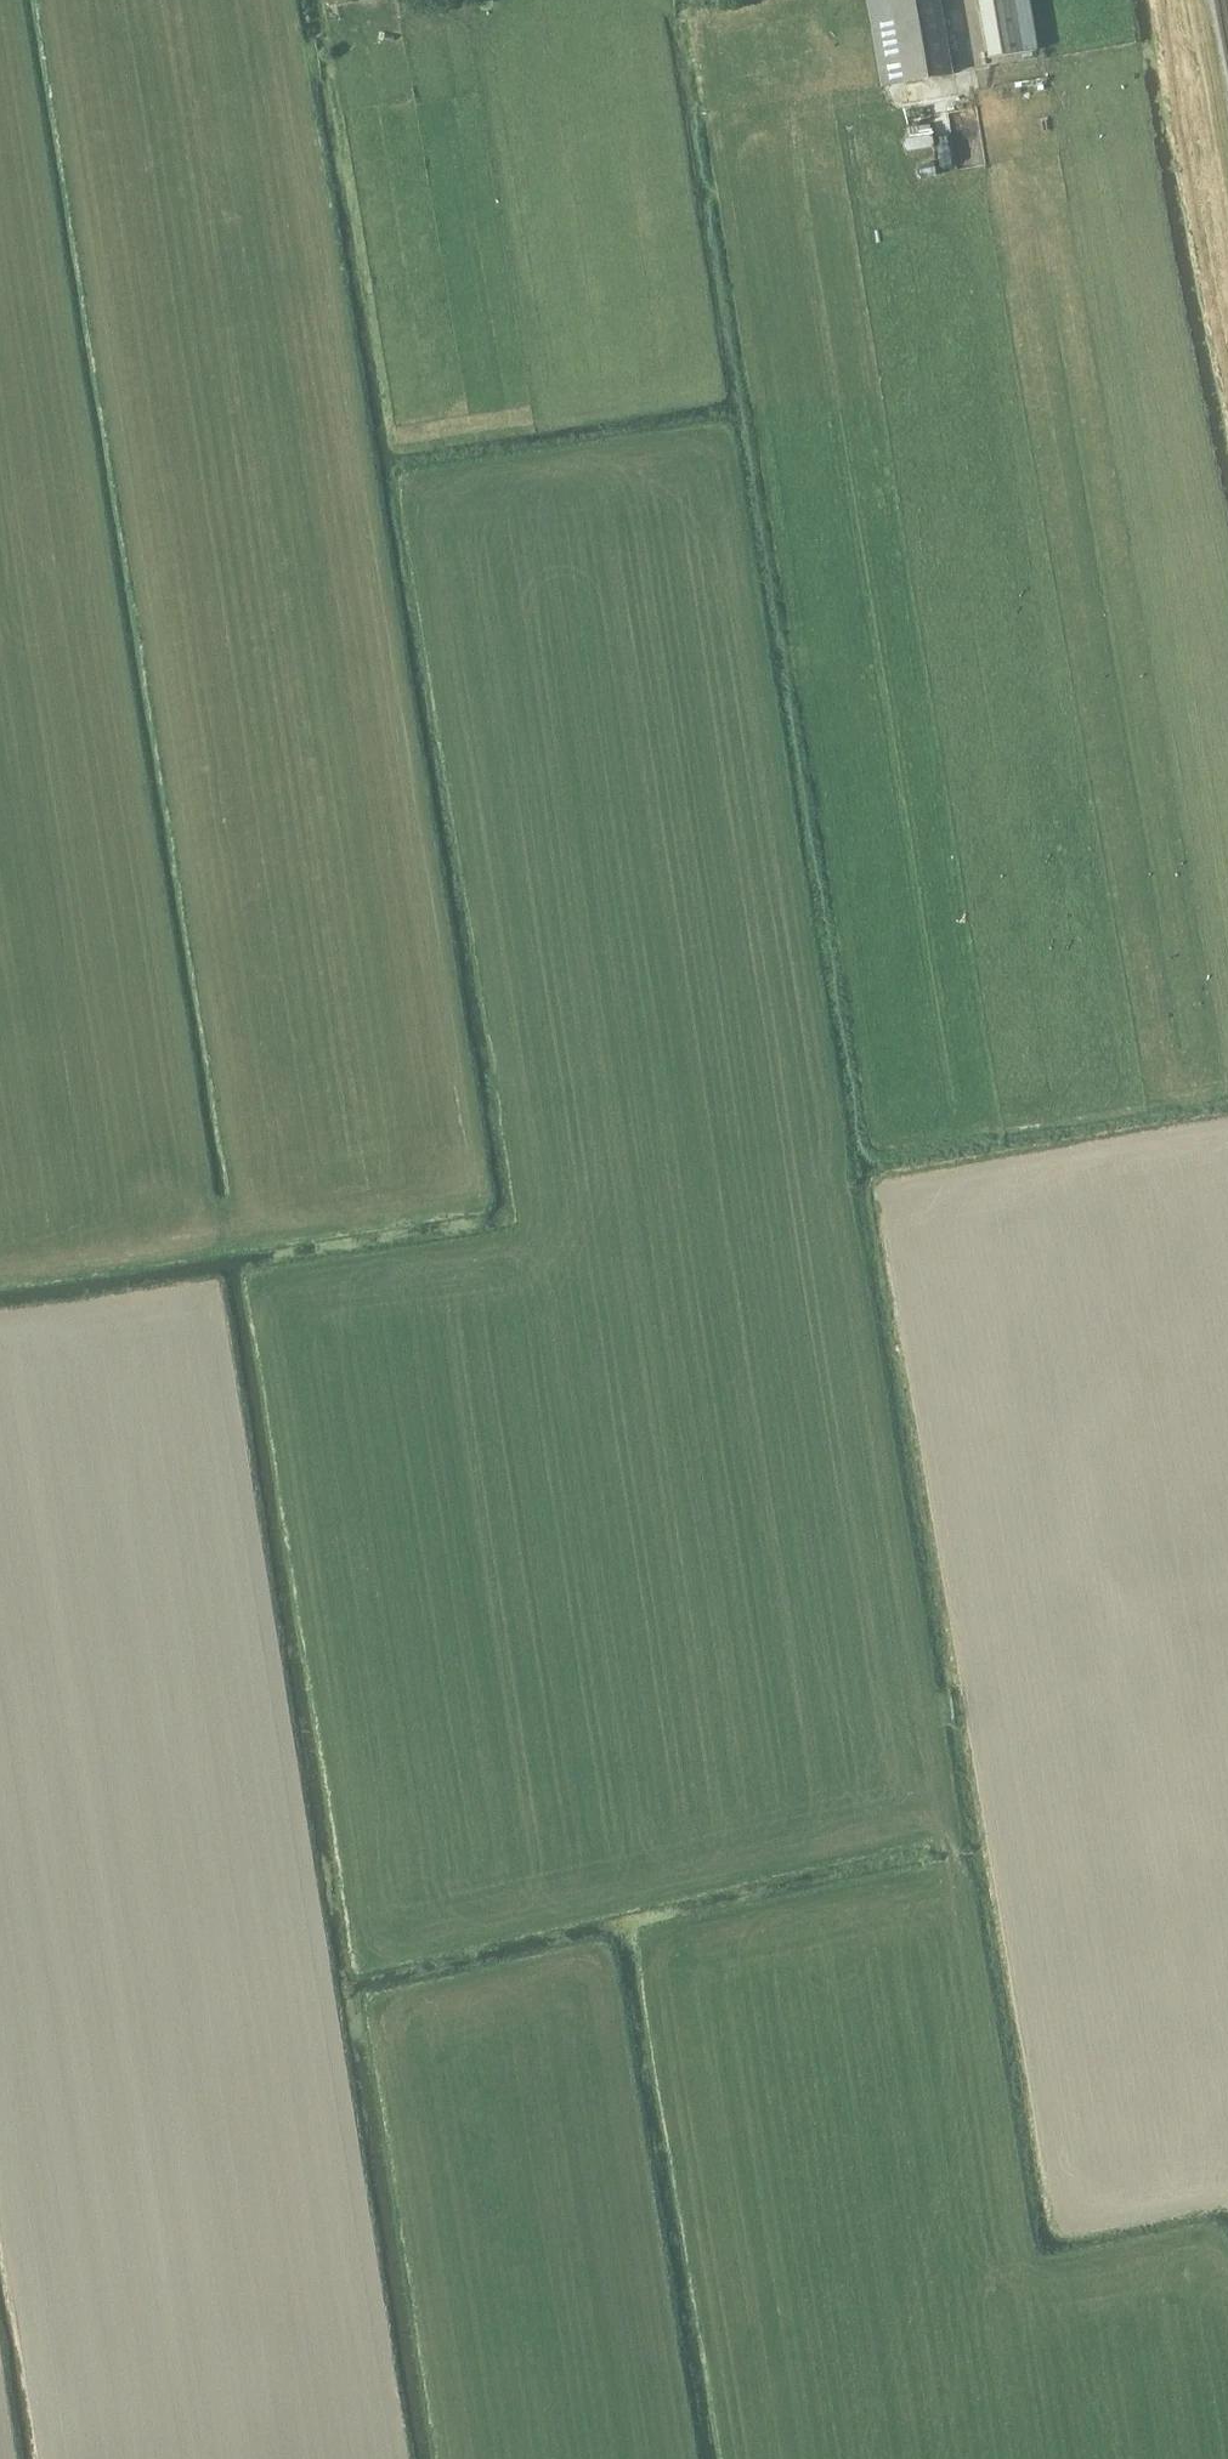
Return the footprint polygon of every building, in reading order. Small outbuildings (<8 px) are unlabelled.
[(881,88),(953,77),(940,0),(866,0),(881,88)] [(988,58),(1037,50),(1028,0),(978,0),(988,58)] [(903,139),(905,150),(927,145),(924,134),(903,139)]
